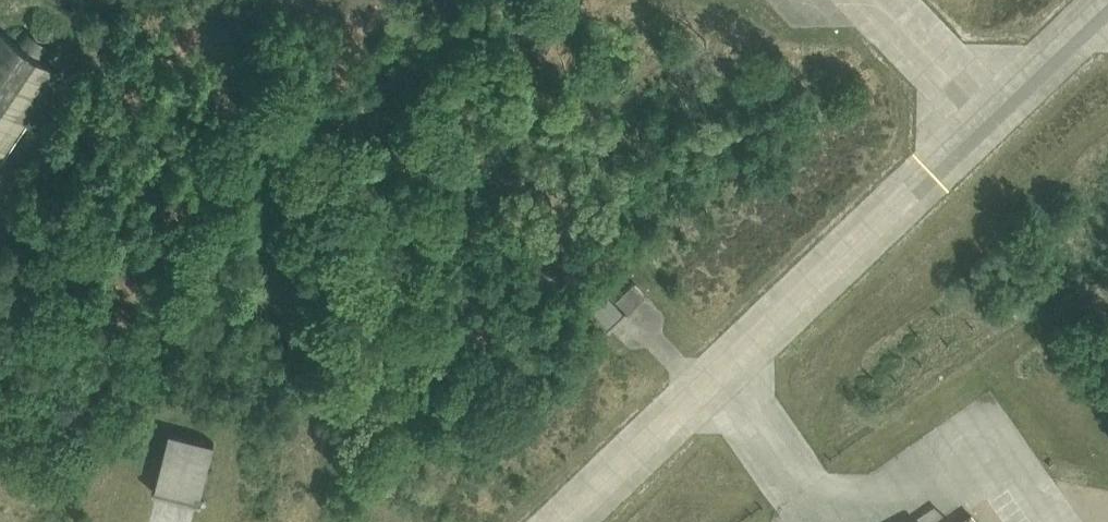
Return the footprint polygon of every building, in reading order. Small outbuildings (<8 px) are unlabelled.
[(0,30),(0,160),(61,72),(43,59),(51,47),(24,29),(16,41),(0,30)] [(607,325),(609,327),(628,310),(626,308),(623,307),(605,288),(589,303),(607,322),(607,325)] [(153,488),(152,491),(156,492),(198,502),(201,503),(202,500),(201,498),(214,442),(169,431),(155,486),(153,488)]
